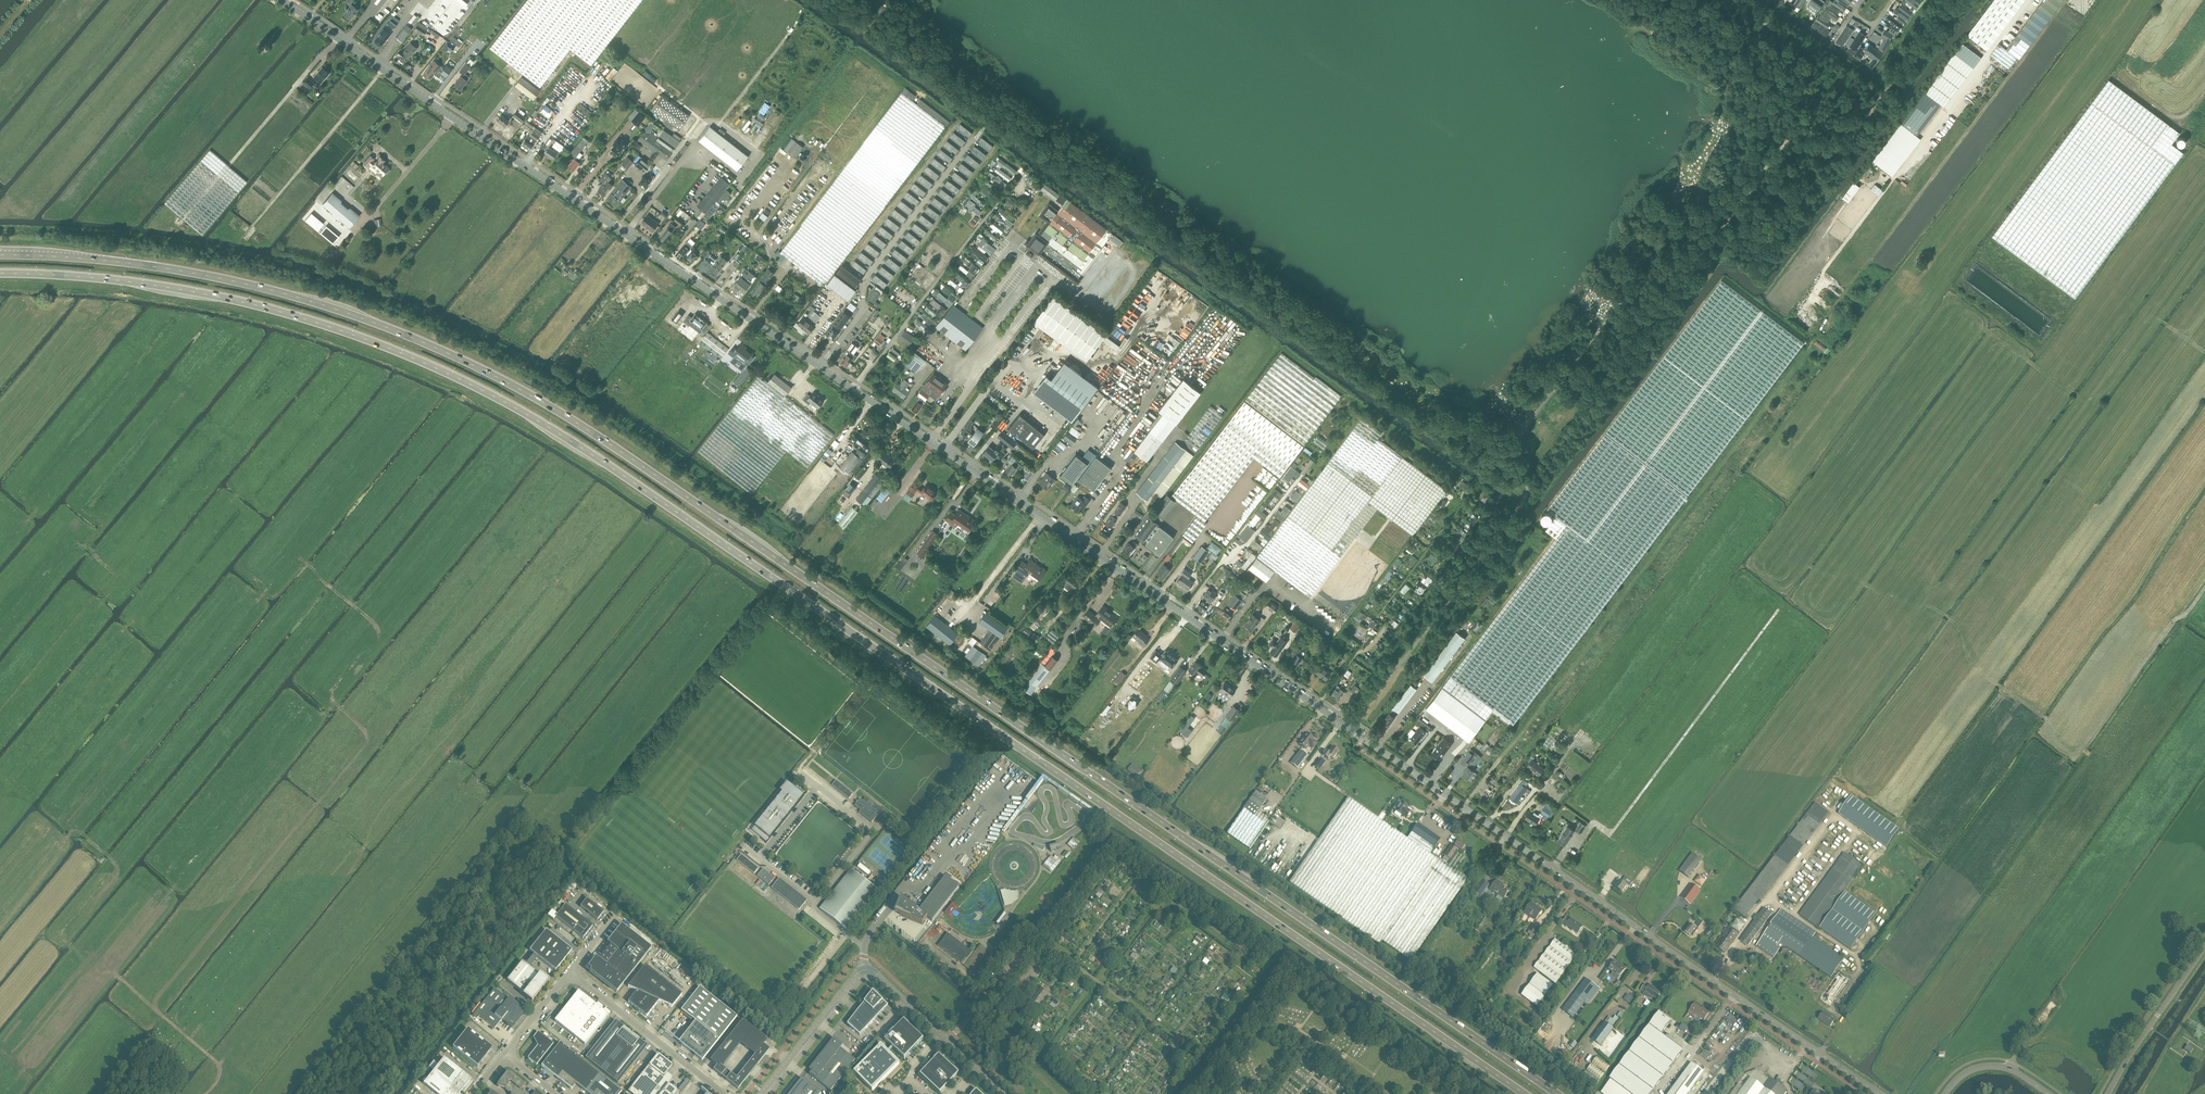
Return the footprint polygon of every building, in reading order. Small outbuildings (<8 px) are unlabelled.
[(488,48),(540,87),(569,50),(590,66),(606,45),(642,0),(526,0),(488,48)] [(1792,8),(1795,10),(1797,7),(1800,9),(1806,0),(1797,0),(1792,8)] [(1807,6),(1817,14),(1823,6),(1815,0),(1812,0),(1807,6)] [(1834,0),(1833,2),(1830,1),(1828,4),(1827,4),(1825,7),(1829,9),(1829,8),(1838,14),(1841,10),(1844,11),(1846,8),(1834,0)] [(1905,0),(1917,9),(1922,2),(1920,0),(1905,0)] [(1969,33),(1989,48),(2025,0),(1995,0),(1969,33)] [(2003,46),(2019,58),(2061,0),(2039,0),(2003,46)] [(355,14),(358,9),(352,4),(343,14),(350,19),(353,16),(353,15),(354,13),(355,14)] [(1904,25),(1914,13),(1913,13),(1902,4),(1899,8),(1903,11),(1897,19),(1904,25)] [(1828,22),(1831,18),(1837,21),(1840,17),(1826,8),(1820,17),(1828,22)] [(1889,14),(1884,21),(1898,32),(1899,31),(1900,31),(1902,28),(1904,25),(1897,19),(1889,14)] [(394,28),(398,22),(392,17),(388,23),(394,28)] [(1818,17),(1812,27),(1827,37),(1831,31),(1827,29),(1830,25),(1818,17)] [(415,35),(417,31),(423,35),(427,28),(419,22),(418,24),(412,34),(415,35)] [(14,26),(11,24),(4,33),(6,35),(14,26)] [(402,41),(412,28),(407,24),(397,37),(396,37),(402,41)] [(1854,30),(1847,25),(1836,42),(1843,47),(1854,30)] [(387,38),(390,34),(383,29),(375,39),(382,45),(387,38)] [(1885,29),(1881,37),(1885,39),(1879,49),(1886,54),(1890,48),(1889,47),(1892,42),(1890,41),(1894,35),(1885,29)] [(1867,36),(1860,32),(1850,47),(1856,51),(1867,36)] [(410,42),(403,51),(405,53),(403,56),(407,58),(410,54),(411,55),(417,48),(410,42)] [(447,42),(442,49),(447,52),(448,50),(451,52),(455,48),(447,42)] [(1963,42),(1901,123),(1917,135),(1941,104),(1943,106),(1981,56),(1963,42)] [(1870,44),(1864,52),(1873,59),(1868,66),(1869,66),(1872,68),(1873,67),(1875,65),(1879,60),(1882,55),(1883,54),(1870,44)] [(1864,49),(1861,47),(1854,57),(1861,61),(1864,55),(1861,54),(1864,49)] [(1850,48),(1847,51),(1854,56),(1857,53),(1850,48)] [(396,54),(398,56),(397,57),(404,62),(407,58),(403,56),(405,53),(403,51),(400,49),(396,54)] [(469,58),(459,71),(464,74),(474,62),(469,58)] [(430,65),(423,75),(430,80),(434,74),(438,77),(441,74),(445,77),(452,69),(447,65),(444,68),(441,66),(434,60),(430,65)] [(322,67),(314,77),(321,83),(329,73),(322,67)] [(467,80),(461,76),(458,80),(458,79),(456,81),(457,82),(454,85),(460,90),(467,80)] [(540,90),(521,76),(515,85),(533,99),(540,90)] [(309,88),(314,83),(307,78),(303,83),(309,88)] [(2180,132),(2112,81),(2109,79),(1993,235),(2075,296),(2183,152),(2171,143),(2180,132)] [(824,285),(825,283),(946,125),(902,92),(888,110),(850,160),(841,172),(780,251),(824,285)] [(660,93),(650,108),(664,117),(662,120),(672,127),(674,124),(680,128),(690,114),(660,93)] [(546,105),(541,111),(548,117),(553,111),(551,109),(552,107),(549,104),(547,106),(546,105)] [(526,118),(517,111),(513,116),(522,123),(526,118)] [(645,116),(638,111),(632,120),(638,125),(645,116)] [(502,114),(497,120),(505,126),(509,120),(511,118),(508,116),(506,118),(502,114)] [(655,128),(656,125),(650,121),(644,130),(647,132),(652,126),(655,128)] [(524,124),(522,127),(529,132),(530,133),(532,130),(524,124)] [(699,140),(737,170),(748,157),(710,126),(699,140)] [(529,150),(530,150),(542,132),(534,127),(532,130),(530,133),(529,132),(521,144),(529,150)] [(965,134),(955,127),(953,130),(962,137),(965,134)] [(643,131),(637,139),(667,160),(674,150),(657,138),(656,140),(643,131)] [(661,132),(660,135),(676,147),(678,144),(661,132)] [(949,135),(947,138),(956,145),(959,142),(949,135)] [(582,136),(569,153),(574,157),(587,140),(582,136)] [(624,141),(618,136),(612,145),(613,146),(611,149),(619,155),(628,143),(625,140),(624,141)] [(2180,137),(2179,137),(2178,137),(2178,138),(2177,138),(2177,139),(2177,140),(2177,141),(2177,142),(2177,143),(2178,144),(2179,145),(2180,145),(2181,145),(2182,145),(2183,145),(2184,144),(2185,143),(2185,142),(2185,141),(2185,140),(2185,139),(2185,138),(2184,138),(2183,137),(2182,137),(2182,136),(2181,136),(2180,137)] [(795,141),(792,138),(784,149),(787,152),(795,141)] [(555,142),(552,146),(560,151),(562,147),(555,142)] [(804,147),(798,142),(790,154),(795,158),(804,147)] [(943,142),(941,145),(950,152),(953,149),(943,142)] [(685,144),(679,152),(682,154),(688,146),(685,144)] [(989,152),(981,146),(978,149),(986,155),(989,152)] [(549,148),(545,153),(552,158),(558,151),(554,148),(553,150),(549,148)] [(247,181),(210,149),(165,203),(202,234),(247,181)] [(938,150),(935,153),(944,160),(947,157),(938,150)] [(983,160),(975,153),(972,156),(980,163),(983,160)] [(996,155),(993,158),(993,159),(997,162),(1003,167),(1003,166),(1014,175),(1017,171),(1006,162),(1006,163),(999,158),(996,155)] [(363,165),(368,170),(372,166),(383,176),(390,168),(383,162),(385,160),(381,156),(374,163),(373,161),(375,158),(372,156),(363,165)] [(627,168),(633,161),(628,157),(622,164),(621,166),(621,167),(624,169),(625,169),(626,167),(627,168)] [(574,158),(567,167),(573,171),(579,163),(574,158)] [(635,165),(643,172),(649,165),(641,158),(635,165)] [(932,158),(929,161),(938,168),(941,165),(932,158)] [(988,166),(1008,181),(1011,177),(994,164),(997,162),(993,159),(988,166)] [(977,167),(968,161),(966,164),(974,170),(977,167)] [(926,166),(923,169),(932,176),(935,173),(926,166)] [(970,175),(962,169),(960,172),(968,178),(970,175)] [(990,171),(986,175),(998,185),(1002,180),(999,178),(1000,176),(997,174),(996,176),(990,171)] [(600,179),(604,182),(598,190),(604,195),(613,185),(608,181),(611,177),(605,172),(600,179)] [(920,173),(917,177),(927,184),(929,181),(920,173)] [(729,183),(722,176),(697,206),(705,212),(729,183)] [(964,183),(956,177),(954,180),(962,186),(964,183)] [(983,178),(980,181),(996,195),(999,191),(983,178)] [(622,179),(607,197),(616,205),(631,187),(622,179)] [(914,181),(911,184),(920,192),(923,188),(914,181)] [(1854,181),(1842,197),(1848,202),(1860,186),(1854,181)] [(1027,239),(1024,243),(1078,284),(1081,280),(1079,278),(1109,238),(1120,246),(1123,241),(1068,199),(1067,199),(1060,193),(1060,194),(1044,183),(1039,188),(1055,200),(1056,199),(1062,205),(1058,210),(1048,203),(1038,216),(1048,223),(1039,235),(1035,232),(1029,240),(1027,239)] [(1878,183),(1875,188),(1882,194),(1886,189),(1878,183)] [(958,191),(950,184),(948,187),(956,194),(958,191)] [(993,196),(982,188),(979,191),(990,200),(993,196)] [(731,193),(726,189),(717,201),(720,203),(724,199),(725,200),(731,193)] [(908,189),(905,192),(915,199),(917,196),(908,189)] [(970,196),(985,207),(987,205),(975,196),(978,191),(976,189),(972,194),(972,193),(970,196)] [(952,199),(944,192),(942,196),(950,202),(952,199)] [(333,193),(323,205),(350,227),(360,216),(350,208),(349,209),(341,203),(342,201),(333,193)] [(971,198),(968,196),(963,203),(979,215),(981,211),(968,201),(971,198)] [(1014,201),(1008,196),(1003,202),(1018,213),(1020,210),(1012,204),(1014,201)] [(902,197),(900,200),(909,207),(911,204),(902,197)] [(946,206),(938,200),(936,203),(944,209),(946,206)] [(719,204),(720,204),(717,201),(714,204),(713,204),(704,216),(708,219),(720,205),(719,204)] [(896,204),(894,207),(903,214),(905,211),(896,204)] [(940,214),(932,208),(930,211),(938,217),(940,214)] [(1015,218),(1002,208),(999,212),(1012,222),(1015,218)] [(890,212),(887,215),(897,222),(899,219),(890,212)] [(645,225),(652,230),(658,223),(647,214),(641,223),(645,226),(645,225)] [(705,218),(703,216),(696,224),(701,228),(705,223),(703,221),(705,218)] [(934,222),(926,216),(924,219),(932,225),(934,222)] [(1010,226),(998,216),(996,219),(1008,229),(1010,226)] [(884,220),(882,223),(891,230),(893,227),(884,220)] [(676,227),(671,222),(667,227),(668,228),(660,238),(664,242),(676,227)] [(1005,232),(992,222),(990,225),(1002,235),(1005,232)] [(928,230),(920,223),(918,226),(926,233),(928,230)] [(878,227),(876,230),(885,237),(887,234),(878,227)] [(997,238),(986,229),(984,232),(995,240),(992,244),(995,247),(1000,240),(998,238),(997,238)] [(922,237),(914,231),(912,234),(920,240),(922,237)] [(872,235),(870,238),(879,245),(881,242),(872,235)] [(996,248),(982,238),(979,243),(985,248),(984,249),(991,255),(996,248)] [(917,246),(908,239),(906,242),(915,249),(917,246)] [(692,245),(687,241),(678,251),(684,255),(692,245)] [(866,243),(864,246),(873,253),(875,250),(866,243)] [(902,246),(900,249),(909,257),(911,254),(902,246)] [(973,246),(970,249),(984,261),(985,261),(988,257),(973,246)] [(692,250),(686,257),(692,261),(698,254),(692,250)] [(786,256),(779,251),(775,256),(782,261),(786,256)] [(860,251),(858,254),(867,261),(869,258),(860,251)] [(983,261),(972,252),(970,254),(977,260),(975,263),(980,266),(982,264),(981,263),(983,261)] [(707,259),(720,269),(726,262),(719,256),(715,261),(714,261),(716,258),(711,254),(707,259)] [(905,261),(896,254),(894,257),(903,264),(905,261)] [(720,269),(707,259),(705,257),(704,258),(705,258),(702,261),(710,268),(717,274),(720,269)] [(965,257),(963,260),(964,262),(971,268),(969,270),(974,275),(979,268),(965,257)] [(854,259),(852,262),(861,269),(863,266),(854,259)] [(899,269),(890,262),(888,265),(897,272),(899,269)] [(836,272),(855,287),(862,279),(842,264),(836,272)] [(973,274),(961,265),(959,268),(966,274),(970,278),(973,274)] [(745,279),(742,277),(745,273),(748,275),(750,272),(744,268),(739,276),(740,277),(734,285),(738,288),(739,286),(745,291),(752,281),(747,277),(745,279)] [(756,297),(764,287),(767,283),(766,282),(768,280),(766,278),(770,274),(771,274),(773,271),(768,268),(762,276),(763,276),(750,292),(756,297)] [(893,277),(884,270),(882,273),(891,280),(893,277)] [(968,282),(955,271),(953,275),(962,282),(960,285),(963,288),(968,282)] [(835,273),(827,283),(848,299),(856,289),(835,273)] [(878,277),(876,280),(885,287),(887,284),(878,277)] [(963,289),(950,279),(948,282),(958,289),(955,293),(958,295),(963,289)] [(1438,694),(1425,711),(1438,721),(1441,718),(1458,732),(1459,731),(1461,732),(1458,735),(1468,742),(1479,729),(1494,709),(1514,723),(1688,495),(1803,342),(1721,280),(1717,285),(1606,433),(1607,434),(1548,510),(1566,523),(1540,558),(1438,694)] [(958,296),(945,286),(943,289),(950,294),(947,298),(953,302),(958,296)] [(880,294),(874,289),(868,297),(874,302),(880,294)] [(952,303),(939,291),(935,296),(940,301),(943,302),(943,301),(949,306),(952,303)] [(1034,321),(1086,359),(1102,338),(1119,351),(1128,339),(1125,336),(1119,345),(1105,334),(1106,332),(1054,293),(1034,321)] [(933,298),(930,302),(938,309),(936,311),(942,315),(947,309),(933,298)] [(984,329),(954,305),(937,327),(966,351),(984,329)] [(942,316),(929,306),(926,309),(927,309),(927,312),(933,316),(934,315),(939,319),(942,316)] [(877,309),(870,320),(874,322),(878,317),(876,316),(879,311),(877,309)] [(679,310),(672,319),(677,322),(684,314),(679,310)] [(851,316),(844,311),(826,333),(833,339),(851,316)] [(689,315),(684,321),(689,325),(690,324),(700,331),(699,332),(700,333),(701,333),(702,333),(703,333),(704,333),(705,332),(704,331),(709,325),(706,323),(707,322),(703,319),(700,316),(700,317),(695,313),(692,318),(689,315)] [(923,313),(921,316),(927,320),(926,322),(931,325),(929,328),(932,329),(937,323),(923,313)] [(811,323),(803,317),(798,324),(804,329),(804,330),(808,333),(814,327),(810,324),(811,323)] [(918,319),(915,322),(929,333),(932,329),(929,328),(918,319)] [(909,345),(915,337),(904,330),(898,338),(909,345)] [(888,342),(883,339),(885,337),(881,333),(878,337),(878,336),(872,344),(875,346),(877,343),(880,345),(884,348),(888,342)] [(844,352),(852,358),(854,359),(857,356),(852,352),(858,343),(853,339),(844,352)] [(734,346),(729,353),(734,357),(730,362),(743,372),(754,357),(751,355),(752,354),(746,349),(747,347),(741,342),(736,348),(734,346)] [(886,355),(893,361),(899,354),(893,349),(894,348),(893,347),(886,355)] [(852,358),(844,352),(840,357),(841,358),(838,362),(844,365),(844,364),(847,366),(852,358)] [(915,352),(906,363),(916,371),(922,364),(926,360),(915,352)] [(1281,352),(1171,495),(1197,515),(1182,534),(1192,542),(1207,523),(1204,521),(1253,458),(1279,477),(1326,417),(1341,396),(1316,376),(1314,378),(1281,352)] [(700,448),(700,451),(753,491),(755,492),(787,451),(807,467),(808,468),(834,434),(785,395),(791,387),(774,373),(768,381),(759,374),(700,448)] [(948,383),(938,376),(934,373),(918,395),(920,397),(912,408),(917,412),(922,405),(933,390),(939,395),(948,383)] [(1176,422),(1200,391),(1183,378),(1159,409),(1163,413),(1134,450),(1147,460),(1176,423),(1176,422)] [(897,383),(896,385),(893,389),(904,397),(908,391),(905,389),(910,383),(904,379),(900,385),(897,383)] [(805,401),(807,399),(817,408),(824,400),(819,397),(817,395),(816,394),(816,393),(815,392),(814,392),(813,391),(810,395),(807,393),(802,399),(805,401)] [(1003,409),(1006,406),(995,398),(993,400),(1003,409)] [(1033,448),(1044,434),(1020,414),(1009,428),(1033,448)] [(1274,571),(1300,591),(1310,598),(1377,509),(1412,536),(1447,491),(1378,439),(1383,432),(1363,417),(1248,569),(1265,582),(1274,571)] [(962,432),(964,434),(963,435),(967,438),(968,437),(970,438),(968,441),(974,445),(984,432),(972,423),(973,422),(971,420),(962,432)] [(1063,437),(1073,444),(1077,438),(1081,433),(1072,426),(1068,432),(1067,432),(1063,437)] [(866,448),(870,442),(862,436),(863,435),(858,431),(852,438),(857,442),(858,441),(866,448)] [(1002,431),(998,437),(1009,446),(1014,441),(1002,431)] [(1136,493),(1147,500),(1153,492),(1161,498),(1193,456),(1185,450),(1175,442),(1136,493)] [(983,452),(989,456),(992,460),(995,456),(1000,461),(1006,454),(997,446),(994,450),(989,445),(983,452)] [(861,458),(852,451),(840,467),(849,474),(861,458)] [(877,459),(889,468),(895,460),(883,451),(877,459)] [(1088,463),(1075,452),(1058,474),(1071,484),(1088,463)] [(1112,467),(1096,455),(1078,479),(1094,490),(1112,467)] [(1012,463),(1006,471),(1011,475),(1016,468),(1019,471),(1023,466),(1015,460),(1016,458),(1013,456),(1009,461),(1012,463)] [(1305,465),(1303,463),(1300,467),(1302,468),(1300,471),(1304,473),(1314,461),(1310,458),(1305,465)] [(1284,476),(1290,480),(1298,470),(1292,466),(1284,476)] [(1047,473),(1040,482),(1047,488),(1048,487),(1049,486),(1054,479),(1047,473)] [(856,499),(866,506),(882,485),(878,482),(881,478),(876,474),(856,499)] [(1283,477),(1278,483),(1283,487),(1287,483),(1284,481),(1286,480),(1283,477)] [(1302,494),(1310,485),(1301,479),(1298,483),(1303,487),(1299,492),(1302,494)] [(1463,480),(1458,486),(1462,489),(1467,483),(1463,480)] [(907,492),(912,496),(917,489),(931,500),(937,492),(926,484),(923,488),(919,486),(920,485),(915,481),(907,492)] [(846,489),(851,493),(856,486),(851,482),(846,489)] [(1282,495),(1278,491),(1275,489),(1266,500),(1263,504),(1266,507),(1275,496),(1279,499),(1282,495)] [(913,496),(912,496),(907,492),(903,497),(909,502),(913,496)] [(1080,498),(1078,496),(1070,506),(1077,511),(1085,502),(1087,504),(1090,500),(1085,496),(1084,496),(1083,495),(1080,498)] [(1167,495),(1156,509),(1164,516),(1176,501),(1167,495)] [(1126,506),(1121,502),(1100,532),(1107,538),(1111,532),(1109,531),(1126,506)] [(1264,519),(1267,515),(1262,511),(1265,506),(1262,504),(1256,512),(1264,519)] [(846,529),(859,512),(852,506),(839,523),(846,529)] [(1277,509),(1273,515),(1282,522),(1284,520),(1282,518),(1289,508),(1286,506),(1281,512),(1277,509)] [(968,516),(968,515),(960,509),(956,515),(951,512),(946,519),(955,526),(956,526),(955,526),(958,522),(968,530),(969,530),(975,521),(968,516)] [(1135,509),(1131,514),(1140,520),(1144,515),(1135,509)] [(1254,526),(1260,517),(1256,514),(1250,522),(1254,526)] [(1149,517),(1135,535),(1160,554),(1173,536),(1149,517)] [(1267,524),(1263,530),(1271,536),(1273,533),(1271,532),(1276,525),(1278,527),(1281,523),(1275,519),(1270,526),(1267,524)] [(1246,541),(1255,530),(1248,525),(1239,536),(1246,541)] [(938,534),(933,530),(917,552),(923,556),(938,534)] [(1266,543),(1270,537),(1261,530),(1259,534),(1264,538),(1263,540),(1266,543)] [(1261,549),(1263,546),(1255,539),(1252,542),(1261,549)] [(1129,542),(1123,550),(1129,555),(1135,547),(1134,547),(1137,543),(1134,541),(1132,544),(1129,542)] [(1221,549),(1212,542),(1207,549),(1212,553),(1209,556),(1215,561),(1218,557),(1216,556),(1221,549)] [(1202,546),(1194,557),(1201,562),(1209,551),(1202,546)] [(1241,566),(1240,567),(1245,570),(1256,556),(1250,552),(1244,560),(1243,559),(1241,562),(1239,560),(1237,563),(1241,566)] [(1148,557),(1144,554),(1139,562),(1142,565),(1148,557)] [(900,563),(904,566),(908,559),(904,557),(900,563)] [(1037,565),(1038,565),(1030,559),(1027,564),(1022,560),(1017,568),(1018,569),(1013,576),(1022,582),(1027,575),(1029,571),(1040,579),(1039,579),(1040,579),(1046,570),(1041,567),(1040,568),(1037,565)] [(1164,578),(1170,569),(1164,564),(1157,573),(1164,578)] [(1065,586),(1069,590),(1072,587),(1074,588),(1079,582),(1070,574),(1065,581),(1067,583),(1065,586)] [(1178,582),(1183,585),(1184,585),(1185,586),(1184,586),(1188,589),(1193,582),(1183,574),(1178,582)] [(1212,588),(1209,586),(1196,606),(1200,608),(1208,597),(1212,600),(1217,593),(1212,589),(1212,588)] [(1228,603),(1222,611),(1229,617),(1233,612),(1229,609),(1232,606),(1235,608),(1245,595),(1238,590),(1235,595),(1228,603)] [(1200,608),(1201,609),(1204,611),(1212,600),(1208,597),(1200,608)] [(1265,606),(1273,612),(1277,606),(1269,601),(1265,606)] [(1088,610),(1084,616),(1083,616),(1096,626),(1101,619),(1111,627),(1116,621),(1117,620),(1119,617),(1114,614),(1114,615),(1109,611),(1110,610),(1103,605),(1095,615),(1088,610)] [(1001,637),(1002,635),(1007,628),(986,613),(979,622),(993,632),(990,635),(987,633),(980,642),(983,645),(991,650),(1000,637),(1001,637)] [(1260,624),(1264,619),(1261,617),(1259,619),(1252,614),(1245,624),(1252,629),(1257,622),(1260,624)] [(927,626),(938,635),(950,644),(958,634),(935,615),(927,626)] [(1476,634),(1481,626),(1483,624),(1481,623),(1479,621),(1472,631),(1476,634)] [(1296,622),(1290,629),(1296,633),(1297,631),(1301,634),(1304,629),(1301,627),(1301,626),(1296,622)] [(1041,637),(1027,626),(1022,632),(1032,639),(1031,641),(1035,644),(1036,642),(1041,637)] [(1147,635),(1142,631),(1138,628),(1132,635),(1133,636),(1131,639),(1134,642),(1136,639),(1140,641),(1139,642),(1144,646),(1149,639),(1146,637),(1147,635)] [(1052,629),(1046,637),(1054,643),(1060,635),(1052,629)] [(1457,631),(1424,675),(1433,681),(1466,638),(1457,631)] [(1268,644),(1272,647),(1270,651),(1277,656),(1287,642),(1280,637),(1277,641),(1273,638),(1268,644)] [(964,655),(978,665),(986,654),(972,645),(964,655)] [(1297,668),(1296,667),(1302,658),(1296,654),(1300,649),(1295,645),(1289,654),(1293,657),(1289,663),(1297,669),(1297,668)] [(1155,651),(1150,657),(1153,659),(1157,662),(1158,660),(1160,658),(1162,659),(1162,660),(1165,662),(1170,666),(1172,667),(1177,662),(1178,660),(1177,659),(1173,656),(1173,655),(1172,656),(1171,654),(1168,652),(1165,650),(1163,654),(1162,655),(1159,652),(1156,650),(1155,651)] [(1035,653),(1041,659),(1043,656),(1037,651),(1035,653)] [(1103,671),(1106,673),(1121,653),(1118,651),(1116,654),(1103,671)] [(1045,664),(1052,656),(1048,652),(1041,662),(1042,662),(1029,679),(1037,686),(1051,668),(1045,664)] [(1057,660),(1052,656),(1045,664),(1051,668),(1057,660)] [(1320,660),(1315,665),(1318,668),(1315,672),(1320,675),(1322,676),(1321,677),(1322,678),(1322,677),(1325,680),(1331,673),(1322,666),(1324,663),(1322,662),(1324,659),(1322,657),(1320,660)] [(1195,661),(1188,670),(1192,673),(1192,674),(1192,675),(1193,675),(1194,675),(1195,675),(1198,672),(1200,673),(1200,674),(1202,676),(1206,670),(1202,667),(1202,666),(1195,661)] [(1176,684),(1187,671),(1180,666),(1170,679),(1170,680),(1176,684)] [(1115,681),(1120,684),(1127,674),(1122,671),(1115,681)] [(994,677),(1000,682),(1003,679),(1000,677),(1001,674),(998,672),(994,677)] [(1156,698),(1162,703),(1176,684),(1170,680),(1170,679),(1165,686),(1164,688),(1162,690),(1159,694),(1156,698)] [(1029,680),(1024,685),(1031,691),(1036,685),(1029,680)] [(1219,689),(1220,690),(1221,689),(1225,692),(1224,693),(1230,697),(1236,689),(1225,681),(1219,689)] [(1334,688),(1331,692),(1334,694),(1334,695),(1339,698),(1344,690),(1347,687),(1342,684),(1340,687),(1337,685),(1335,688),(1334,688)] [(1355,684),(1351,690),(1356,693),(1360,688),(1355,684)] [(1411,684),(1391,710),(1395,713),(1397,710),(1399,712),(1417,689),(1411,684)] [(1139,702),(1132,696),(1125,704),(1133,710),(1139,702)] [(1233,705),(1226,717),(1231,720),(1239,709),(1233,705)] [(1389,725),(1390,725),(1395,717),(1393,715),(1395,713),(1391,710),(1389,713),(1384,720),(1389,725)] [(1226,727),(1231,720),(1226,717),(1221,724),(1226,727)] [(1412,729),(1407,734),(1418,742),(1430,727),(1420,719),(1416,723),(1420,726),(1416,732),(1412,729)] [(1307,734),(1299,744),(1306,749),(1309,745),(1313,748),(1317,743),(1313,740),(1314,739),(1307,734)] [(1551,734),(1543,745),(1548,749),(1556,739),(1551,734)] [(1445,738),(1432,754),(1440,759),(1452,744),(1445,738)] [(1322,755),(1328,759),(1331,756),(1333,758),(1336,754),(1337,754),(1339,751),(1333,747),(1329,753),(1325,750),(1322,755)] [(1468,753),(1461,761),(1468,767),(1463,774),(1468,779),(1474,771),(1472,769),(1475,766),(1473,764),(1481,754),(1473,748),(1469,754),(1468,753)] [(1307,756),(1300,751),(1291,764),(1297,769),(1307,756)] [(1314,766),(1320,770),(1325,762),(1320,759),(1314,766)] [(1527,767),(1535,772),(1539,776),(1545,769),(1540,765),(1539,765),(1540,763),(1538,761),(1537,763),(1532,760),(1527,767)] [(1142,771),(1132,764),(1128,770),(1137,777),(1142,771)] [(836,780),(832,786),(849,799),(853,794),(836,780)] [(755,826),(751,831),(760,838),(766,843),(775,832),(785,820),(796,806),(804,796),(803,795),(787,782),(782,789),(778,793),(764,810),(766,812),(755,826)] [(1521,783),(1510,797),(1517,802),(1528,789),(1521,783)] [(1226,833),(1250,849),(1269,821),(1266,819),(1267,818),(1264,816),(1262,814),(1258,811),(1266,800),(1256,792),(1243,808),(1244,809),(1226,833)] [(1851,794),(1846,802),(1894,836),(1900,828),(1851,794)] [(1417,824),(1415,827),(1407,839),(1348,798),(1289,882),(1378,944),(1381,940),(1382,941),(1382,940),(1412,960),(1468,879),(1456,871),(1465,858),(1462,856),(1456,852),(1447,865),(1441,861),(1439,859),(1438,860),(1430,854),(1440,840),(1417,824)] [(860,799),(858,801),(854,806),(860,811),(859,813),(872,823),(879,813),(875,810),(874,811),(860,799)] [(1395,811),(1401,815),(1402,815),(1406,818),(1411,812),(1406,809),(1408,806),(1401,802),(1395,811)] [(1817,802),(1735,907),(1746,916),(1759,900),(1761,902),(1831,813),(1817,802)] [(1554,808),(1546,803),(1541,811),(1550,817),(1554,811),(1553,811),(1554,808)] [(1529,812),(1525,818),(1535,825),(1540,818),(1537,817),(1538,814),(1534,812),(1533,814),(1529,812)] [(882,825),(886,820),(881,816),(877,821),(882,825)] [(1582,834),(1587,826),(1581,822),(1576,830),(1582,834)] [(1575,831),(1568,826),(1558,840),(1565,845),(1575,831)] [(1441,861),(1447,865),(1456,852),(1462,856),(1465,851),(1463,849),(1465,846),(1458,841),(1453,848),(1450,846),(1444,855),(1445,856),(1441,861)] [(1050,847),(1051,852),(1057,851),(1056,850),(1061,848),(1060,844),(1050,847)] [(1863,866),(1845,852),(1799,915),(1817,928),(1863,866)] [(1689,878),(1701,860),(1692,853),(1679,871),(1689,878)] [(737,860),(754,874),(758,868),(741,855),(737,860)] [(858,871),(867,860),(863,857),(855,868),(858,871)] [(888,881),(869,865),(861,874),(881,890),(888,881)] [(757,876),(769,885),(775,878),(763,869),(757,876)] [(820,909),(849,932),(880,893),(851,870),(820,909)] [(1701,886),(1706,880),(1699,875),(1695,882),(1701,886)] [(920,910),(919,911),(927,917),(932,922),(959,887),(946,877),(920,910)] [(1630,886),(1633,882),(1625,877),(1623,880),(1624,882),(1623,883),(1620,881),(1615,887),(1622,892),(1628,884),(1630,886)] [(772,888),(792,904),(799,910),(807,901),(779,879),(772,888)] [(1475,891),(1481,895),(1487,887),(1504,899),(1509,891),(1500,884),(1501,883),(1497,880),(1492,887),(1486,882),(1483,880),(1475,891)] [(1690,905),(1700,891),(1691,884),(1680,898),(1690,905)] [(1819,928),(1851,950),(1876,914),(1845,892),(1819,928)] [(896,909),(895,913),(899,915),(922,924),(925,921),(927,917),(919,911),(901,897),(896,909)] [(580,907),(597,921),(604,912),(587,899),(580,907)] [(1531,903),(1526,910),(1524,913),(1532,918),(1533,917),(1536,920),(1542,911),(1536,906),(1536,907),(1534,906),(1535,905),(1531,903)] [(555,917),(582,939),(593,926),(589,923),(590,923),(586,920),(586,921),(565,905),(555,917)] [(1748,945),(1772,913),(1764,908),(1740,940),(1739,940),(1748,946),(1748,945)] [(1781,909),(1755,946),(1774,959),(1781,948),(1781,954),(1788,954),(1788,948),(1801,957),(1813,939),(1812,938),(1815,933),(1781,909)] [(1485,917),(1481,922),(1475,931),(1477,932),(1487,918),(1485,917)] [(1583,927),(1571,918),(1570,921),(1566,918),(1562,924),(1566,927),(1566,925),(1578,933),(1583,927)] [(1744,925),(1737,919),(1731,927),(1739,932),(1744,925)] [(1691,924),(1685,932),(1690,936),(1692,934),(1693,935),(1698,929),(1697,929),(1703,922),(1700,920),(1695,926),(1694,926),(1691,924)] [(606,965),(596,957),(588,967),(591,970),(589,972),(616,993),(651,949),(621,925),(607,943),(617,951),(606,965)] [(1525,943),(1528,945),(1539,929),(1533,925),(1529,930),(1529,931),(1527,933),(1530,935),(1525,943)] [(1729,928),(1715,946),(1725,953),(1738,935),(1729,928)] [(546,930),(529,951),(534,955),(537,957),(555,972),(557,969),(558,970),(573,951),(569,948),(546,930)] [(947,934),(938,946),(964,966),(973,973),(989,952),(981,945),(973,955),(971,954),(972,953),(947,934)] [(1193,943),(1197,946),(1203,939),(1199,935),(1193,943)] [(1534,968),(1555,984),(1576,955),(1570,950),(1574,945),(1566,939),(1562,944),(1556,939),(1534,968)] [(1813,939),(1801,957),(1831,979),(1844,960),(1813,939)] [(1756,958),(1758,954),(1751,949),(1749,952),(1756,958)] [(1479,968),(1481,970),(1483,971),(1487,965),(1486,965),(1494,955),(1491,952),(1483,963),(1479,968)] [(522,962),(507,981),(524,994),(522,996),(532,1003),(539,994),(540,995),(543,991),(542,990),(549,981),(540,974),(539,975),(529,968),(537,957),(534,955),(526,965),(522,962)] [(1614,961),(1609,969),(1613,972),(1611,974),(1618,979),(1619,977),(1622,979),(1626,974),(1623,972),(1626,968),(1622,965),(1621,966),(1614,961)] [(645,966),(630,985),(628,987),(636,991),(628,1002),(646,1017),(658,1001),(672,1007),(682,995),(645,966)] [(1830,1007),(1849,980),(1838,972),(1819,999),(1830,1007)] [(1524,992),(1521,995),(1525,998),(1531,1002),(1537,1007),(1545,997),(1553,986),(1549,983),(1543,978),(1538,974),(1535,977),(1535,978),(1533,980),(1533,981),(1532,981),(1529,985),(1527,988),(1524,992)] [(1576,992),(1576,993),(1586,1001),(1587,1000),(1589,1002),(1599,989),(1597,987),(1594,985),(1593,984),(1590,982),(1586,979),(1586,980),(1583,983),(1583,984),(1580,987),(1579,988),(1577,992),(1576,992)] [(1644,993),(1643,994),(1655,1002),(1661,993),(1649,985),(1648,987),(1645,985),(1641,990),(1644,993)] [(1028,1000),(1033,1004),(1044,990),(1039,986),(1028,1000)] [(694,1055),(699,1059),(702,1061),(716,1043),(737,1017),(699,987),(681,1011),(695,1022),(678,1042),(690,1052),(691,1051),(695,1054),(694,1055)] [(478,1015),(494,1028),(501,1021),(502,1022),(502,1021),(512,1028),(525,1012),(509,999),(508,1000),(497,991),(478,1015)] [(868,997),(847,1024),(848,1024),(847,1025),(852,1029),(860,1036),(888,1006),(887,1006),(888,1005),(883,1001),(878,997),(878,996),(874,991),(873,992),(872,992),(872,991),(867,997),(868,997)] [(584,999),(582,997),(583,996),(578,993),(573,999),(572,999),(573,999),(572,999),(554,1021),(584,1045),(608,1015),(595,1005),(594,1006),(585,998),(584,999)] [(1576,993),(1562,1010),(1573,1018),(1586,1001),(1576,993)] [(1695,1014),(1704,1020),(1709,1013),(1695,1003),(1688,1013),(1693,1016),(1695,1014)] [(1830,1027),(1834,1020),(1823,1012),(1818,1019),(1830,1027)] [(1621,1066),(1619,1067),(1611,1078),(1611,1079),(1601,1093),(1602,1093),(1650,1093),(1652,1091),(1652,1089),(1654,1089),(1662,1078),(1662,1076),(1664,1076),(1672,1065),(1672,1063),(1674,1062),(1682,1051),(1682,1049),(1661,1034),(1668,1024),(1669,1025),(1671,1022),(1670,1022),(1670,1019),(1661,1013),(1659,1013),(1650,1024),(1651,1026),(1648,1026),(1640,1037),(1641,1040),(1639,1040),(1631,1051),(1631,1053),(1629,1053),(1621,1064),(1621,1066)] [(1621,1020),(1615,1016),(1613,1019),(1609,1016),(1605,1022),(1614,1028),(1618,1023),(1621,1020)] [(613,1023),(585,1058),(618,1083),(645,1049),(647,1046),(639,1039),(630,1032),(615,1020),(613,1023)] [(730,1035),(740,1044),(754,1055),(736,1078),(730,1073),(725,1080),(738,1090),(769,1050),(763,1045),(767,1040),(742,1020),(730,1035)] [(898,1026),(884,1041),(904,1059),(923,1039),(924,1038),(919,1034),(918,1035),(903,1021),(902,1020),(898,1025),(898,1026)] [(452,1048),(477,1068),(478,1067),(477,1066),(491,1049),(492,1049),(468,1029),(452,1048)] [(533,1038),(535,1041),(539,1044),(533,1055),(531,1054),(527,1059),(536,1066),(553,1044),(538,1032),(533,1038)] [(723,1065),(740,1044),(730,1035),(710,1061),(716,1066),(713,1070),(721,1076),(726,1070),(720,1066),(722,1064),(723,1065)] [(809,1075),(831,1092),(855,1061),(840,1049),(843,1046),(840,1043),(837,1041),(834,1038),(809,1070),(812,1072),(809,1075)] [(854,1054),(852,1058),(856,1061),(867,1048),(858,1041),(856,1043),(861,1047),(854,1054)] [(575,1084),(585,1092),(599,1075),(560,1043),(541,1066),(570,1090),(575,1084)] [(879,1047),(857,1069),(854,1073),(872,1091),(877,1086),(876,1085),(877,1084),(878,1084),(880,1083),(879,1082),(881,1079),(883,1081),(899,1064),(886,1050),(881,1045),(879,1047)] [(2193,1049),(2187,1045),(2184,1050),(2190,1054),(2193,1049)] [(1573,1060),(1580,1051),(1577,1049),(1570,1058),(1573,1060)] [(657,1055),(628,1092),(631,1093),(676,1093),(677,1092),(668,1085),(666,1087),(660,1082),(663,1078),(673,1066),(671,1065),(672,1065),(671,1065),(657,1054),(657,1055)] [(954,1067),(953,1068),(939,1054),(938,1054),(933,1058),(934,1059),(920,1074),(940,1093),(958,1073),(959,1072),(954,1067)] [(1592,1062),(1606,1072),(1610,1066),(1596,1057),(1592,1062)] [(444,1058),(434,1071),(460,1092),(471,1079),(444,1058)] [(1704,1072),(1691,1063),(1668,1093),(1688,1093),(1704,1072)] [(1604,1074),(1591,1064),(1587,1070),(1600,1079),(1604,1074)] [(1745,1074),(1750,1077),(1762,1086),(1772,1093),(1785,1093),(1787,1091),(1780,1086),(1782,1084),(1777,1080),(1775,1083),(1768,1078),(1756,1070),(1746,1074),(1745,1074)] [(434,1071),(423,1084),(436,1093),(459,1093),(460,1092),(434,1071)] [(522,1089),(525,1086),(525,1085),(508,1071),(497,1084),(498,1084),(497,1086),(496,1086),(505,1090),(510,1093),(526,1093),(522,1089)] [(1599,1081),(1586,1071),(1581,1078),(1594,1088),(1599,1081)] [(585,1092),(588,1093),(620,1093),(621,1092),(599,1075),(585,1092)] [(1738,1093),(1772,1093),(1762,1086),(1750,1077),(1738,1093)] [(790,1093),(821,1093),(802,1079),(790,1093)]
